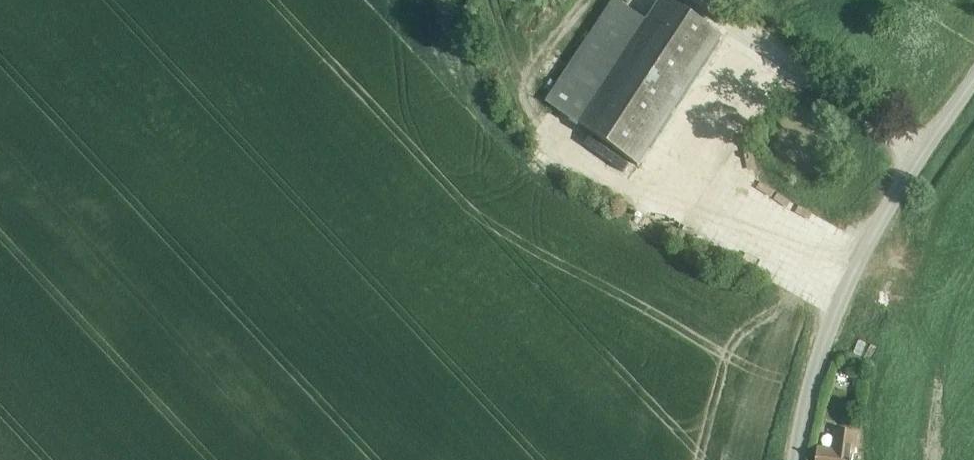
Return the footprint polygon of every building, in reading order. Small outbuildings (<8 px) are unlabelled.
[(646,23),(612,0),(545,103),(579,125),(638,167),(722,37),(668,0),(661,0),(646,23)] [(620,158),(615,168),(629,175),(634,165),(620,158)] [(815,459),(851,459),(854,433),(834,430),(831,451),(816,449),(815,459)]
